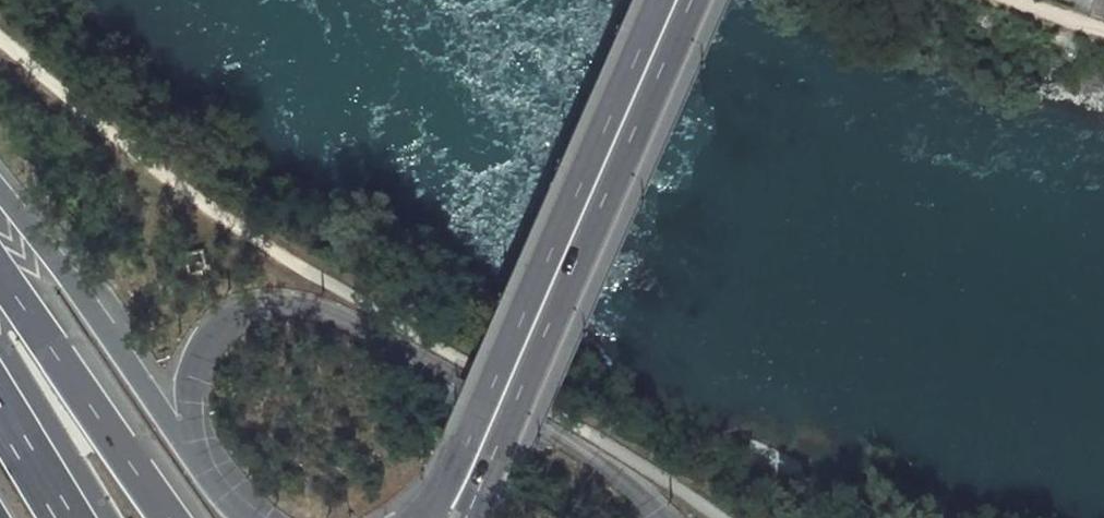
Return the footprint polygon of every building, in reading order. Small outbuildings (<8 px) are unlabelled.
[(1094,9),(1096,0),(1076,0),(1075,5),(1094,9)] [(1103,19),(1103,0),(1097,0),(1093,16),(1103,19)]
